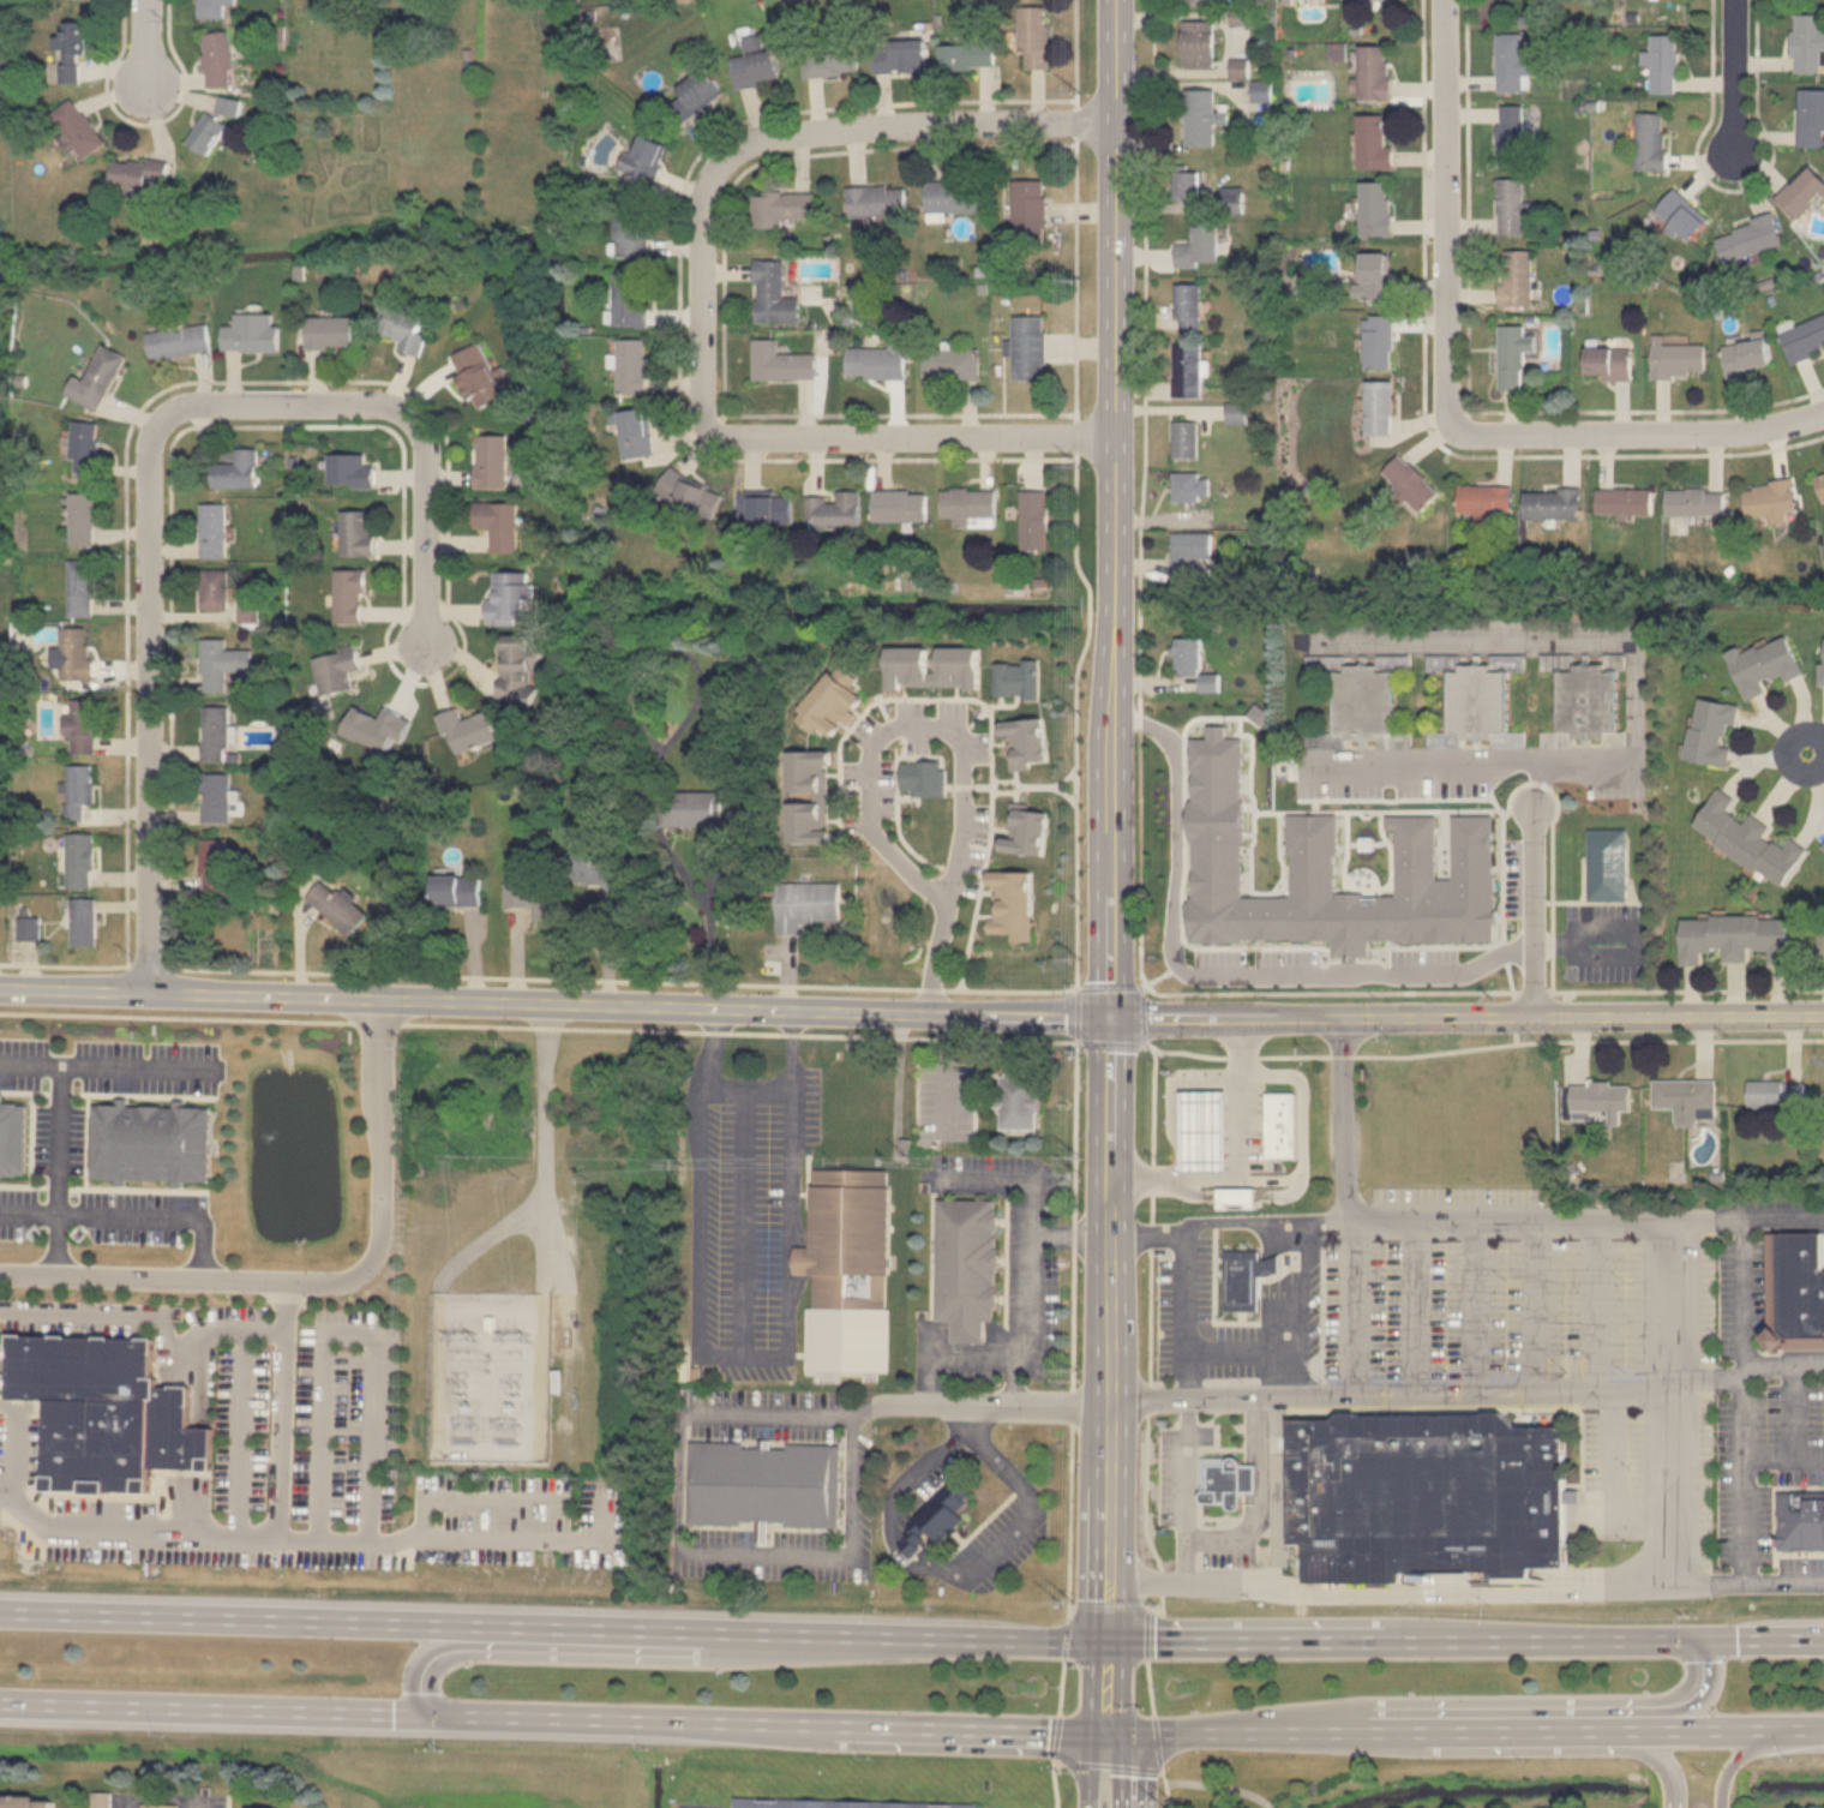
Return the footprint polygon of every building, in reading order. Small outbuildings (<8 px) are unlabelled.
[(226,18),(226,0),(199,0),(199,18),(226,18)] [(1018,5),(1045,5),(1045,23),(1049,23),(1049,70),(1024,68),(1025,49),(1018,49),(1018,5)] [(1819,29),(1823,31),(1823,44),(1818,44),(1819,62),(1798,62),(1798,47),(1793,46),(1795,13),(1819,14),(1819,29)] [(1181,17),(1211,14),(1216,60),(1184,62),(1181,17)] [(85,22),(64,22),(64,36),(54,36),(54,48),(64,48),(64,80),(85,80),(85,22)] [(1495,31),(1519,30),(1523,85),(1499,86),(1495,31)] [(1651,31),(1652,42),(1643,42),(1644,61),(1651,61),(1652,89),(1674,88),(1673,59),(1680,59),(1680,43),(1675,43),(1675,30),(1651,31)] [(209,88),(234,85),(229,31),(204,34),(209,88)] [(731,56),(745,54),(743,37),(760,35),(762,48),(773,46),(778,77),(757,80),(757,84),(736,88),(731,56)] [(870,41),(924,38),(926,67),(871,70),(870,41)] [(803,44),(805,73),(859,68),(857,40),(803,44)] [(938,43),(992,42),(994,67),(938,68),(938,43)] [(1361,43),(1387,43),(1386,76),(1391,76),(1391,96),(1361,96),(1361,43)] [(1229,50),(1230,72),(1249,72),(1248,50),(1229,50)] [(666,106),(682,96),(674,86),(706,65),(724,90),(677,121),(666,106)] [(1253,77),(1271,76),(1272,96),(1254,96),(1253,77)] [(1798,82),(1823,82),(1823,125),(1823,140),(1796,139),(1798,82)] [(1186,88),(1214,88),(1214,106),(1231,106),(1231,124),(1214,124),(1214,142),(1187,142),(1186,88)] [(242,100),(221,96),(217,112),(239,116),(242,100)] [(107,143),(76,97),(54,112),(85,158),(107,143)] [(1504,102),(1523,101),(1525,156),(1499,157),(1498,115),(1504,115),(1504,102)] [(1638,108),(1663,108),(1663,164),(1637,164),(1638,108)] [(1357,110),(1384,110),(1382,143),(1393,143),(1392,166),(1357,164),(1357,110)] [(228,125),(208,112),(187,143),(208,156),(228,125)] [(617,164),(623,150),(630,154),(642,130),(673,144),(648,196),(619,182),(625,172),(617,164)] [(113,185),(121,186),(121,196),(138,197),(138,188),(168,190),(169,161),(114,158),(113,185)] [(1808,162),(1823,180),(1823,190),(1795,215),(1775,191),(1808,162)] [(1172,166),(1172,199),(1199,199),(1198,164),(1172,166)] [(1499,174),(1528,174),(1528,233),(1499,233),(1499,174)] [(1010,179),(1044,180),(1043,234),(1009,234),(1010,179)] [(1360,179),(1387,179),(1387,235),(1360,235),(1360,179)] [(926,180),(926,209),(982,208),(982,180),(926,180)] [(846,187),(900,182),(902,209),(848,214),(846,187)] [(1674,182),(1706,212),(1687,234),(1654,204),(1674,182)] [(751,193),(812,193),(812,218),(780,218),(780,226),(752,227),(751,193)] [(1716,235),(1733,231),(1734,227),(1753,221),(1752,214),(1774,206),(1784,240),(1723,259),(1716,235)] [(616,211),(643,210),(644,257),(617,258),(616,211)] [(1176,238),(1195,238),(1195,220),(1222,220),(1222,267),(1176,267),(1176,238)] [(1498,249),(1532,247),(1534,300),(1499,301),(1498,249)] [(1361,253),(1387,252),(1388,297),(1361,297),(1361,253)] [(754,261),(781,261),(781,298),(798,298),(798,319),(755,319),(754,261)] [(612,271),(643,270),(644,323),(614,324),(612,271)] [(1174,280),(1200,280),(1200,322),(1182,322),(1182,313),(1174,311),(1174,280)] [(397,349),(420,357),(426,334),(418,331),(422,313),(385,304),(378,333),(401,339),(397,349)] [(1012,307),(1044,306),(1046,377),(1014,378),(1012,307)] [(1792,361),(1823,347),(1820,337),(1823,336),(1823,309),(1778,329),(1792,361)] [(1364,311),(1393,312),(1392,370),(1363,370),(1364,311)] [(277,351),(277,313),(235,313),(235,327),(223,327),(223,351),(277,351)] [(353,317),(306,317),(306,348),(353,348),(353,317)] [(1499,321),(1523,319),(1524,333),(1534,333),(1534,346),(1524,346),(1524,385),(1500,385),(1499,321)] [(151,359),(210,352),(208,324),(148,331),(151,359)] [(749,337),(778,336),(778,353),(816,352),(816,377),(750,378),(749,337)] [(616,337),(643,337),(646,390),(617,391),(616,337)] [(1174,340),(1201,337),(1205,393),(1177,395),(1174,340)] [(1723,342),(1765,337),(1769,366),(1727,371),(1723,342)] [(1654,342),(1705,340),(1706,366),(1674,367),(1674,375),(1655,376),(1654,342)] [(514,393),(503,365),(492,370),(480,342),(449,357),(473,411),(514,393)] [(125,354),(101,343),(85,381),(73,376),(65,396),(101,411),(125,354)] [(844,343),(905,346),(904,377),(865,376),(864,372),(842,372),(844,343)] [(1584,343),(1630,345),(1630,375),(1584,375),(1584,343)] [(922,347),(977,346),(977,377),(922,377),(922,347)] [(1366,377),(1366,433),(1393,432),(1392,377),(1366,377)] [(1244,424),(1244,405),(1229,405),(1229,424),(1244,424)] [(618,411),(647,406),(653,453),(624,456),(618,411)] [(1175,417),(1196,417),(1195,454),(1174,454),(1175,417)] [(71,472),(97,473),(100,423),(73,421),(71,472)] [(506,489),(506,435),(475,435),(475,489),(506,489)] [(257,449),(235,449),(235,465),(212,465),(212,489),(257,489),(257,449)] [(1398,453),(1439,490),(1422,509),(1408,496),(1403,502),(1391,491),(1398,484),(1382,469),(1398,453)] [(671,465),(684,474),(721,495),(713,516),(674,502),(654,486),(671,465)] [(1170,468),(1199,466),(1199,472),(1206,472),(1208,491),(1199,492),(1199,498),(1172,499),(1170,468)] [(1820,502),(1823,501),(1823,471),(1811,475),(1820,502)] [(1793,477),(1798,507),(1788,508),(1789,519),(1769,522),(1768,513),(1750,516),(1744,485),(1793,477)] [(1460,483),(1513,483),(1513,515),(1459,515),(1460,483)] [(1668,487),(1723,485),(1724,509),(1669,513),(1668,487)] [(1597,486),(1654,486),(1654,510),(1597,510),(1597,486)] [(1525,489),(1578,487),(1578,514),(1525,515),(1525,489)] [(872,490),(924,489),(924,520),(872,521),(872,490)] [(941,489),(992,489),(992,514),(967,514),(967,528),(954,528),(953,516),(941,516),(941,489)] [(1019,490),(1046,489),(1048,549),(1020,549),(1019,490)] [(804,495),(823,495),(823,502),(839,501),(839,493),(858,492),(859,526),(818,527),(815,517),(805,519),(804,495)] [(95,493),(70,493),(70,546),(95,546),(95,493)] [(749,496),(749,519),(788,519),(788,496),(749,496)] [(474,528),(490,528),(490,553),(517,553),(517,502),(474,502),(474,528)] [(200,558),(224,558),(224,504),(200,504),(200,558)] [(340,556),(372,556),(372,511),(340,511),(340,556)] [(1170,529),(1213,528),(1214,571),(1171,573),(1170,529)] [(67,617),(94,617),(94,559),(67,559),(67,617)] [(200,609),(227,609),(227,570),(200,570),(200,609)] [(334,570),(334,624),(364,624),(364,570),(334,570)] [(488,624),(529,625),(530,573),(488,571),(488,624)] [(60,628),(60,681),(91,680),(90,628),(60,628)] [(1729,658),(1748,701),(1768,692),(1764,683),(1782,675),(1786,682),(1805,673),(1787,633),(1729,658)] [(499,635),(500,705),(539,704),(538,635),(499,635)] [(1174,635),(1201,636),(1200,671),(1171,670),(1174,635)] [(226,640),(202,639),(202,692),(226,693),(226,672),(251,672),(251,651),(224,651),(226,640)] [(320,696),(352,690),(348,672),(360,670),(356,647),(313,655),(320,696)] [(1334,732),(1306,732),(1306,750),(1348,750),(1348,741),(1376,741),(1376,750),(1410,749),(1410,732),(1393,732),(1393,671),(1376,672),(1376,665),(1344,665),(1344,655),(1304,657),(1306,673),(1334,673),(1334,732)] [(1621,660),(1572,660),(1572,655),(1541,655),(1541,671),(1558,671),(1558,731),(1541,731),(1541,748),(1577,748),(1577,742),(1601,742),(1601,748),(1625,748),(1625,730),(1620,730),(1621,660)] [(1524,748),(1524,731),(1508,731),(1507,669),(1492,669),(1492,665),(1448,666),(1448,732),(1427,732),(1427,749),(1462,749),(1462,740),(1490,740),(1490,749),(1524,748)] [(1686,760),(1728,767),(1732,748),(1724,747),(1728,725),(1738,726),(1741,706),(1697,698),(1686,760)] [(68,700),(68,754),(95,754),(95,700),(68,700)] [(228,707),(202,707),(202,761),(228,761),(228,707)] [(439,716),(451,755),(498,743),(490,712),(462,720),(460,710),(439,716)] [(922,764),(901,742),(886,756),(865,734),(843,755),(866,779),(851,793),(871,813),(922,764)] [(1195,741),(1196,936),(1506,938),(1501,816),(1460,816),(1457,870),(1438,872),(1440,815),(1382,816),(1393,892),(1338,892),(1340,816),(1286,815),(1292,894),(1252,892),(1249,741),(1195,741)] [(92,806),(92,765),(66,765),(66,818),(83,818),(83,806),(92,806)] [(202,824),(230,824),(230,773),(202,773),(202,824)] [(1787,886),(1808,848),(1792,839),(1786,849),(1765,837),(1771,826),(1752,814),(1747,824),(1728,813),(1736,798),(1718,788),(1693,832),(1787,886)] [(661,826),(719,826),(719,792),(661,792),(661,826)] [(1592,834),(1592,903),(1633,903),(1632,831),(1592,834)] [(66,834),(66,888),(94,888),(94,834),(66,834)] [(202,894),(230,894),(230,839),(202,839),(202,894)] [(570,885),(604,885),(604,860),(570,860),(570,885)] [(481,906),(481,878),(434,878),(434,906),(481,906)] [(308,898),(350,935),(367,917),(325,879),(308,898)] [(557,882),(504,882),(505,909),(534,908),(534,922),(558,921),(557,882)] [(839,882),(776,882),(776,934),(800,934),(800,922),(839,922),(839,882)] [(96,947),(96,899),(70,899),(70,947),(96,947)] [(17,941),(40,941),(40,917),(17,917),(17,941)] [(1790,965),(1790,917),(1681,918),(1682,965),(1703,965),(1703,951),(1724,951),(1724,963),(1748,963),(1748,950),(1770,950),(1770,965),(1790,965)] [(1038,1128),(1038,1073),(1000,1073),(1000,1128),(1038,1128)] [(1699,1109),(1716,1109),(1716,1079),(1652,1079),(1652,1109),(1674,1109),(1674,1122),(1699,1124),(1699,1109)] [(1748,1082),(1748,1107),(1802,1107),(1802,1082),(1748,1082)] [(1631,1083),(1571,1083),(1571,1119),(1607,1119),(1607,1125),(1621,1125),(1621,1112),(1631,1112),(1631,1083)] [(1229,1169),(1230,1089),(1183,1089),(1182,1169),(1229,1169)] [(1268,1156),(1298,1156),(1298,1091),(1268,1092),(1268,1156)] [(89,1096),(89,1175),(208,1179),(206,1102),(89,1096)] [(41,1180),(35,1098),(0,1099),(0,1177),(41,1180)] [(888,1372),(890,1168),(812,1168),(811,1247),(794,1247),(794,1274),(814,1274),(814,1309),(806,1307),(806,1371),(888,1372)] [(1256,1208),(1256,1185),(1219,1185),(1219,1207),(1256,1208)] [(934,1207),(935,1318),(995,1319),(991,1202),(934,1207)] [(1788,1339),(1823,1338),(1823,1233),(1781,1233),(1788,1339)] [(1261,1250),(1225,1250),(1224,1310),(1259,1310),(1260,1273),(1279,1273),(1279,1256),(1261,1256),(1261,1250)] [(482,1317),(491,1317),(491,1333),(482,1331),(482,1317)] [(43,1490),(149,1492),(150,1467),(211,1468),(212,1426),(188,1426),(190,1384),(152,1383),(154,1336),(8,1333),(7,1397),(44,1399),(43,1490)] [(1565,1424),(1506,1425),(1506,1413),(1290,1414),(1291,1543),(1304,1543),(1304,1581),(1404,1581),(1404,1573),(1530,1573),(1530,1567),(1565,1565),(1565,1424)] [(697,1445),(836,1453),(835,1521),(688,1527),(697,1445)] [(1202,1457),(1202,1505),(1242,1505),(1242,1492),(1257,1492),(1257,1464),(1242,1464),(1242,1457),(1202,1457)] [(914,1516),(940,1543),(965,1517),(954,1484),(914,1516)] [(1777,1547),(1823,1549),(1823,1491),(1778,1490),(1777,1547)] [(112,1792),(92,1792),(92,1807),(112,1807),(112,1792)] [(55,1797),(0,1797),(0,1807),(55,1807),(55,1797)] [(735,1807),(979,1807),(979,1804),(736,1797),(735,1807)]
